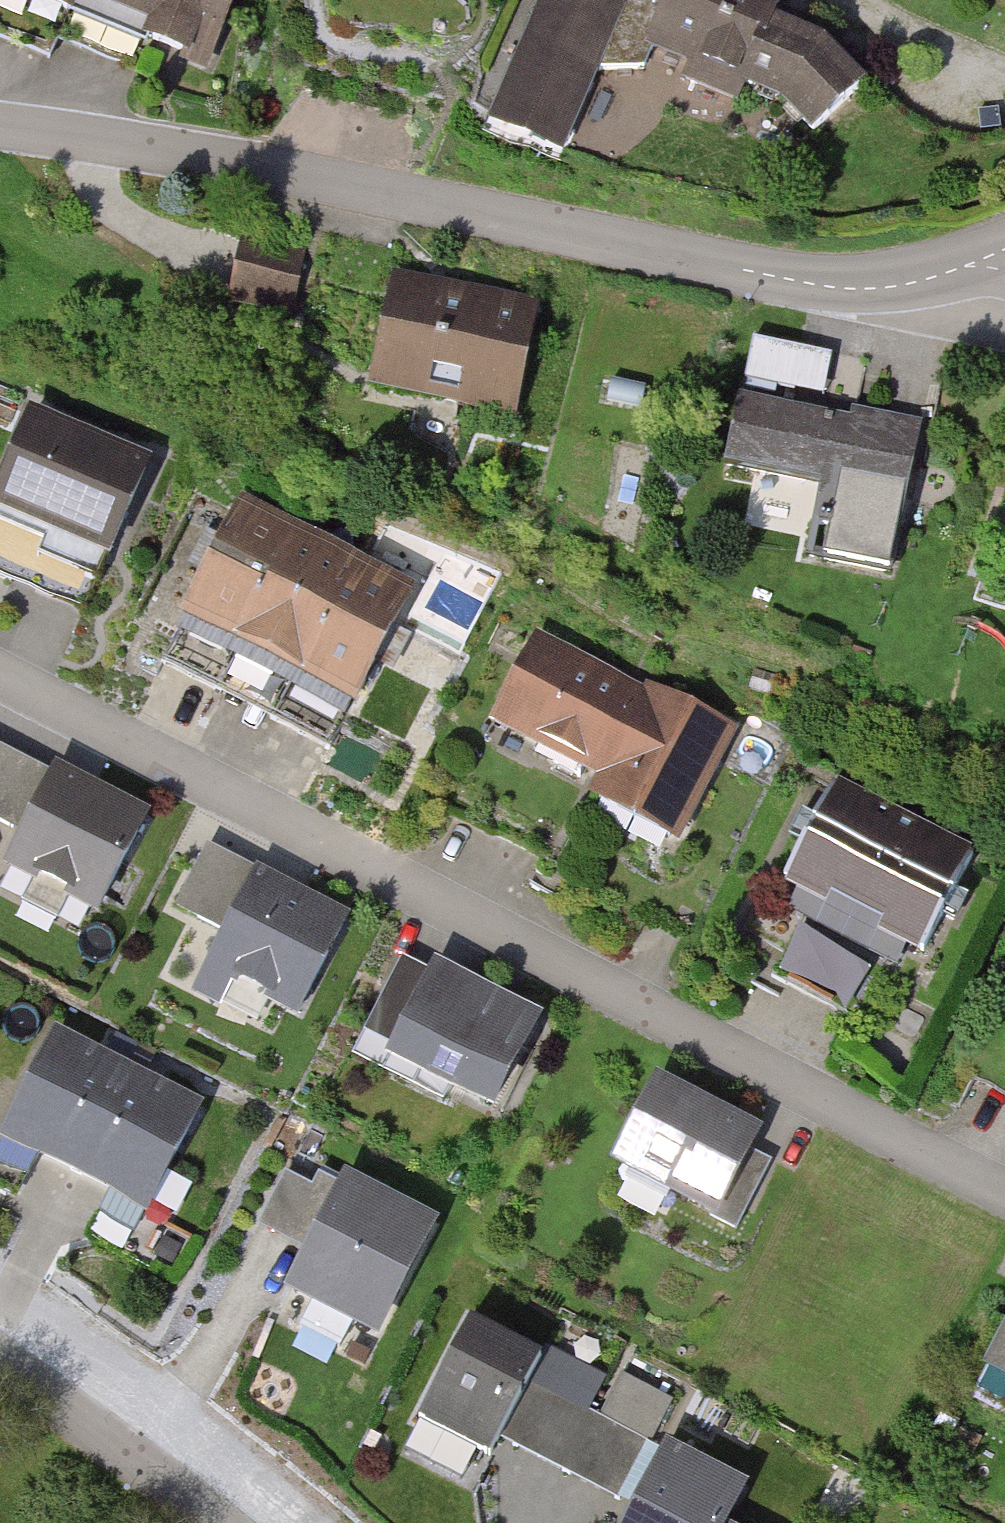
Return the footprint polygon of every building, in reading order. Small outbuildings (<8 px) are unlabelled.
[(214,77),(245,0),(17,0),(214,77)] [(486,120),(564,156),(636,0),(541,0),(486,120)] [(653,50),(695,67),(687,88),(741,110),(748,94),(787,109),(812,141),(868,97),(832,50),(775,27),(784,4),(774,0),(673,0),(653,50)] [(310,277),(241,267),(234,315),(302,325),(310,277)] [(534,310),(393,290),(378,397),(518,418),(534,310)] [(830,392),(834,348),(753,341),(749,385),(830,392)] [(927,436),(744,404),(731,477),(824,493),(811,570),(901,586),(927,436)] [(27,426),(0,488),(0,536),(88,574),(133,472),(27,426)] [(303,543),(246,515),(190,628),(248,657),(303,543)] [(361,571),(303,543),(248,657),(305,685),(361,571)] [(419,600),(361,571),(305,685),(363,713),(419,600)] [(638,696),(535,648),(493,736),(597,784),(638,696)] [(742,744),(638,696),(597,784),(588,803),(691,851),(742,744)] [(0,757),(0,833),(25,846),(56,784),(0,757)] [(56,784),(25,846),(10,875),(107,923),(157,824),(60,776),(56,784)] [(986,857),(843,787),(783,909),(926,979),(986,857)] [(354,927),(212,854),(183,911),(229,935),(198,993),(227,1008),(236,990),(304,1024),(354,927)] [(778,975),(854,1011),(876,966),(800,930),(778,975)] [(544,1021),(438,969),(386,1073),(491,1126),(544,1021)] [(76,1172),(129,1072),(47,1029),(0,1120),(0,1132),(76,1172)] [(76,1172),(158,1214),(210,1114),(129,1072),(76,1172)] [(759,1132),(662,1084),(620,1168),(717,1216),(759,1132)] [(348,1177),(293,1297),(393,1342),(447,1222),(348,1177)] [(478,1323),(425,1418),(495,1456),(503,1443),(534,1386),(548,1361),(478,1323)] [(654,1452),(534,1386),(503,1443),(622,1509),(654,1452)] [(622,1509),(615,1522),(705,1522),(707,1521),(737,1466),(668,1428),(654,1452),(622,1509)]
